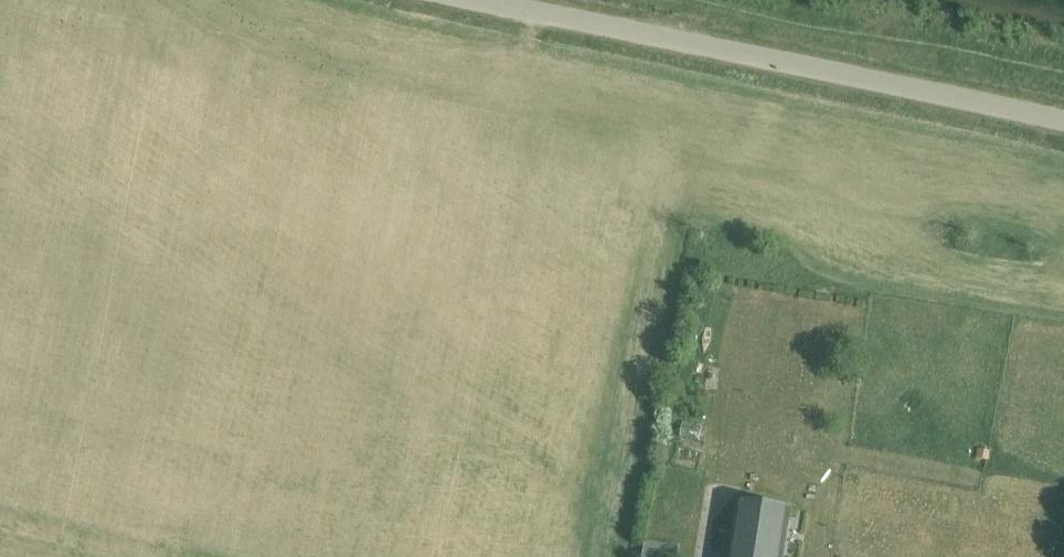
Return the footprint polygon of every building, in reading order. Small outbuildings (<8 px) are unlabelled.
[(791,509),(738,501),(729,556),(783,556),(791,509)] [(680,545),(640,539),(637,556),(643,556),(678,556),(680,545)]
